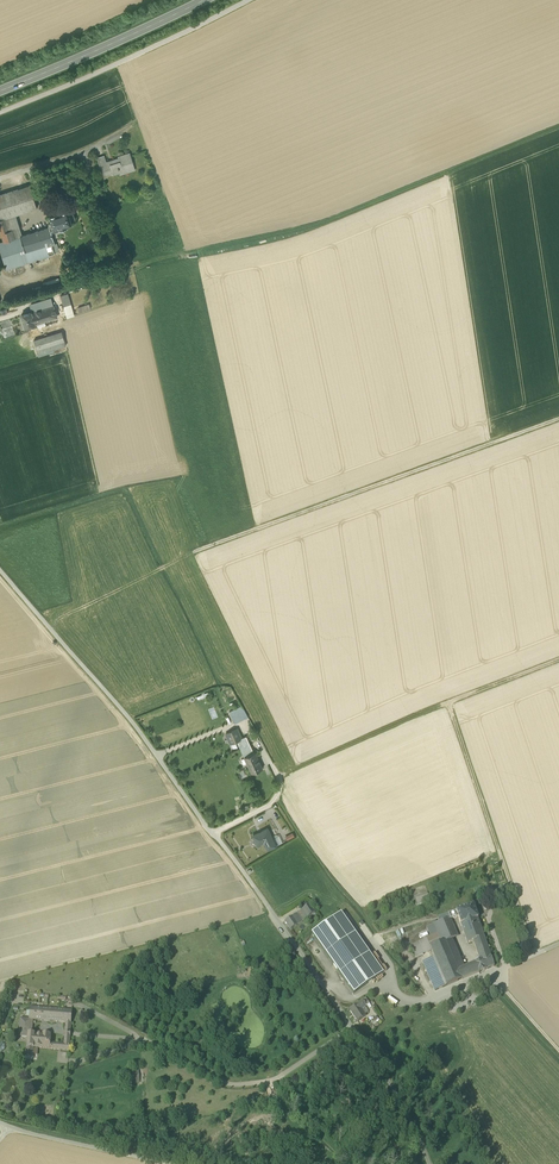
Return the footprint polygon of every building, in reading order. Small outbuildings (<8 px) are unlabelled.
[(99,165),(103,175),(111,173),(114,172),(113,169),(118,167),(119,171),(120,171),(121,172),(121,174),(125,173),(135,170),(130,152),(118,156),(119,158),(106,162),(107,164),(105,164),(104,164),(99,165)] [(97,157),(99,165),(104,164),(105,164),(107,164),(106,162),(104,155),(97,157)] [(15,215),(37,208),(30,185),(0,195),(0,220),(15,215)] [(50,227),(53,238),(55,237),(58,236),(57,234),(60,233),(61,231),(61,229),(61,228),(64,228),(66,227),(68,226),(67,225),(72,223),(71,220),(75,219),(73,211),(69,213),(68,209),(64,211),(64,209),(56,212),(56,213),(51,215),(50,217),(52,221),(50,222),(49,224),(50,227)] [(15,215),(0,220),(0,229),(4,241),(22,236),(15,215)] [(22,236),(4,241),(0,243),(0,249),(6,269),(55,253),(52,245),(55,244),(55,243),(53,238),(50,227),(22,236)] [(61,296),(64,307),(71,304),(68,294),(61,296)] [(32,312),(32,313),(54,306),(51,298),(30,305),(32,312)] [(73,310),(71,304),(64,307),(67,318),(75,316),(73,310)] [(78,308),(80,313),(91,309),(89,304),(78,308)] [(54,306),(32,313),(36,324),(38,323),(39,327),(47,325),(45,321),(57,317),(54,306)] [(24,327),(36,324),(32,313),(32,312),(21,316),(23,324),(24,327)] [(62,332),(44,337),(48,351),(66,345),(62,332)] [(49,353),(48,351),(44,337),(34,340),(39,356),(49,353)] [(244,710),(243,711),(241,707),(230,712),(232,717),(232,716),(233,719),(235,723),(248,716),(244,710)] [(226,734),(231,744),(232,744),(237,741),(242,739),(242,738),(237,729),(226,734)] [(239,745),(241,749),(250,745),(246,737),(242,738),(242,739),(237,741),(239,745)] [(241,749),(245,757),(253,753),(250,745),(241,749)] [(245,757),(252,773),(263,769),(255,752),(253,753),(245,757)] [(264,841),(268,850),(277,846),(270,832),(269,832),(267,828),(262,831),(253,835),(255,840),(257,839),(260,843),(264,841)] [(264,841),(260,843),(264,852),(268,850),(264,841)] [(415,899),(417,906),(430,902),(428,895),(415,899)] [(310,905),(308,906),(306,902),(301,905),(304,909),(303,910),(308,918),(315,913),(310,905)] [(458,917),(461,924),(478,919),(474,906),(456,911),(458,917)] [(308,918),(303,910),(296,914),(302,922),(308,918)] [(448,914),(450,920),(458,917),(456,911),(448,914)] [(285,922),(291,930),(302,922),(296,914),(285,922)] [(341,914),(336,917),(363,955),(368,951),(341,914)] [(336,917),(312,934),(354,994),(383,973),(368,951),(363,955),(336,917)] [(473,941),(480,961),(484,971),(485,971),(485,970),(494,967),(478,919),(461,924),(467,943),(467,944),(468,943),(473,941)] [(479,973),(480,973),(476,963),(464,968),(452,940),(454,939),(446,921),(440,923),(427,927),(431,937),(435,946),(431,948),(431,947),(430,948),(430,949),(431,949),(431,951),(434,958),(446,986),(447,986),(479,973)] [(440,944),(432,925),(400,939),(408,958),(419,953),(423,963),(434,957),(430,948),(440,944)] [(435,991),(446,986),(434,958),(423,963),(435,991)] [(480,961),(476,963),(480,973),(484,971),(480,961)] [(349,1010),(357,1022),(366,1016),(365,1015),(361,1009),(365,1007),(366,1006),(367,1005),(363,1000),(349,1010)] [(33,1021),(40,1021),(41,1009),(31,1008),(30,1008),(29,1020),(33,1021)] [(40,1021),(63,1023),(64,1011),(41,1009),(40,1021)] [(63,1023),(67,1023),(71,1024),(72,1011),(64,1011),(63,1023)] [(19,1037),(28,1038),(28,1034),(32,1034),(32,1032),(33,1021),(29,1020),(21,1019),(19,1037)] [(34,1048),(50,1049),(51,1044),(51,1034),(42,1033),(42,1035),(35,1035),(34,1048)] [(69,1051),(70,1037),(66,1036),(65,1046),(51,1044),(50,1049),(69,1051)] [(129,1070),(130,1084),(140,1083),(139,1069),(129,1070)]
